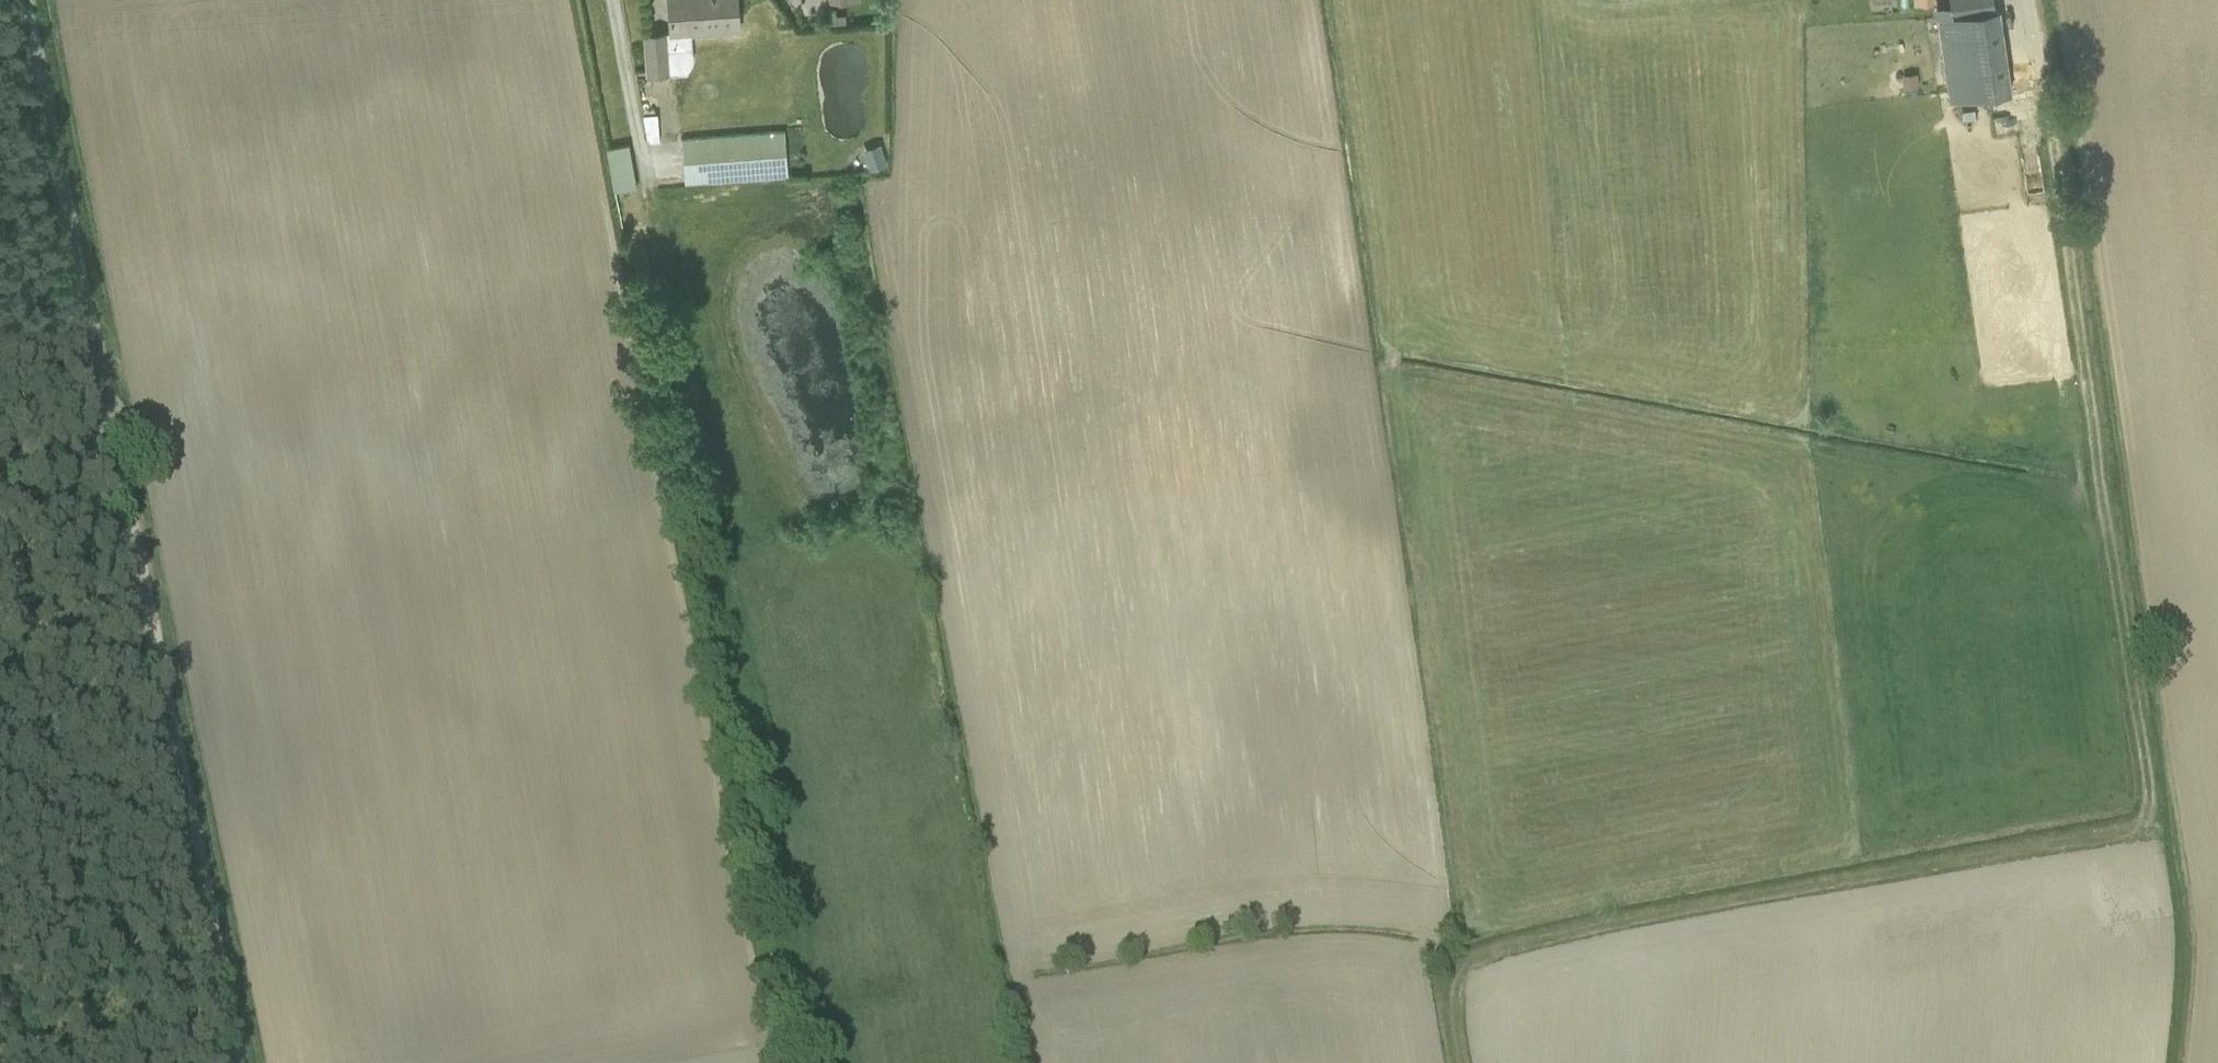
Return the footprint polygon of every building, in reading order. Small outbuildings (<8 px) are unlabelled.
[(644,34),(646,56),(647,74),(669,72),(667,49),(691,47),(690,33),(738,29),(737,10),(736,0),(668,0),(670,32),(644,34)] [(2001,88),(1989,2),(1923,11),(1935,97),(2001,88)] [(784,130),(682,138),(685,182),(787,174),(784,130)] [(848,144),(852,164),(871,161),(867,140),(848,144)] [(614,191),(636,188),(628,144),(607,148),(614,191)]
